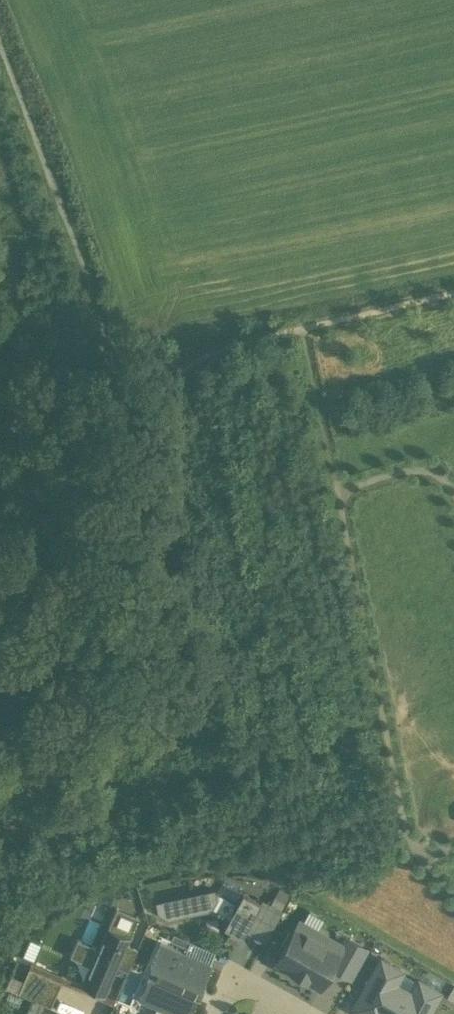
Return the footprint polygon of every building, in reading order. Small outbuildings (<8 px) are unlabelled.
[(168,915),(208,908),(225,916),(233,901),(214,892),(214,887),(156,898),(158,910),(168,915)] [(233,901),(225,916),(221,924),(239,933),(241,928),(257,899),(239,889),(233,901)] [(257,899),(241,928),(265,941),(283,908),(259,895),(257,899)] [(298,917),(272,963),(320,989),(332,969),(346,943),(340,940),(298,917)] [(107,925),(98,946),(95,944),(87,961),(91,963),(82,982),(104,993),(129,934),(107,925)] [(343,933),(340,940),(346,943),(332,969),(352,979),(369,947),(343,933)] [(134,999),(170,1013),(189,1013),(210,963),(158,941),(134,999)] [(350,1009),(359,1013),(431,1013),(444,990),(417,976),(415,979),(403,973),(405,969),(380,955),(350,1009)]
